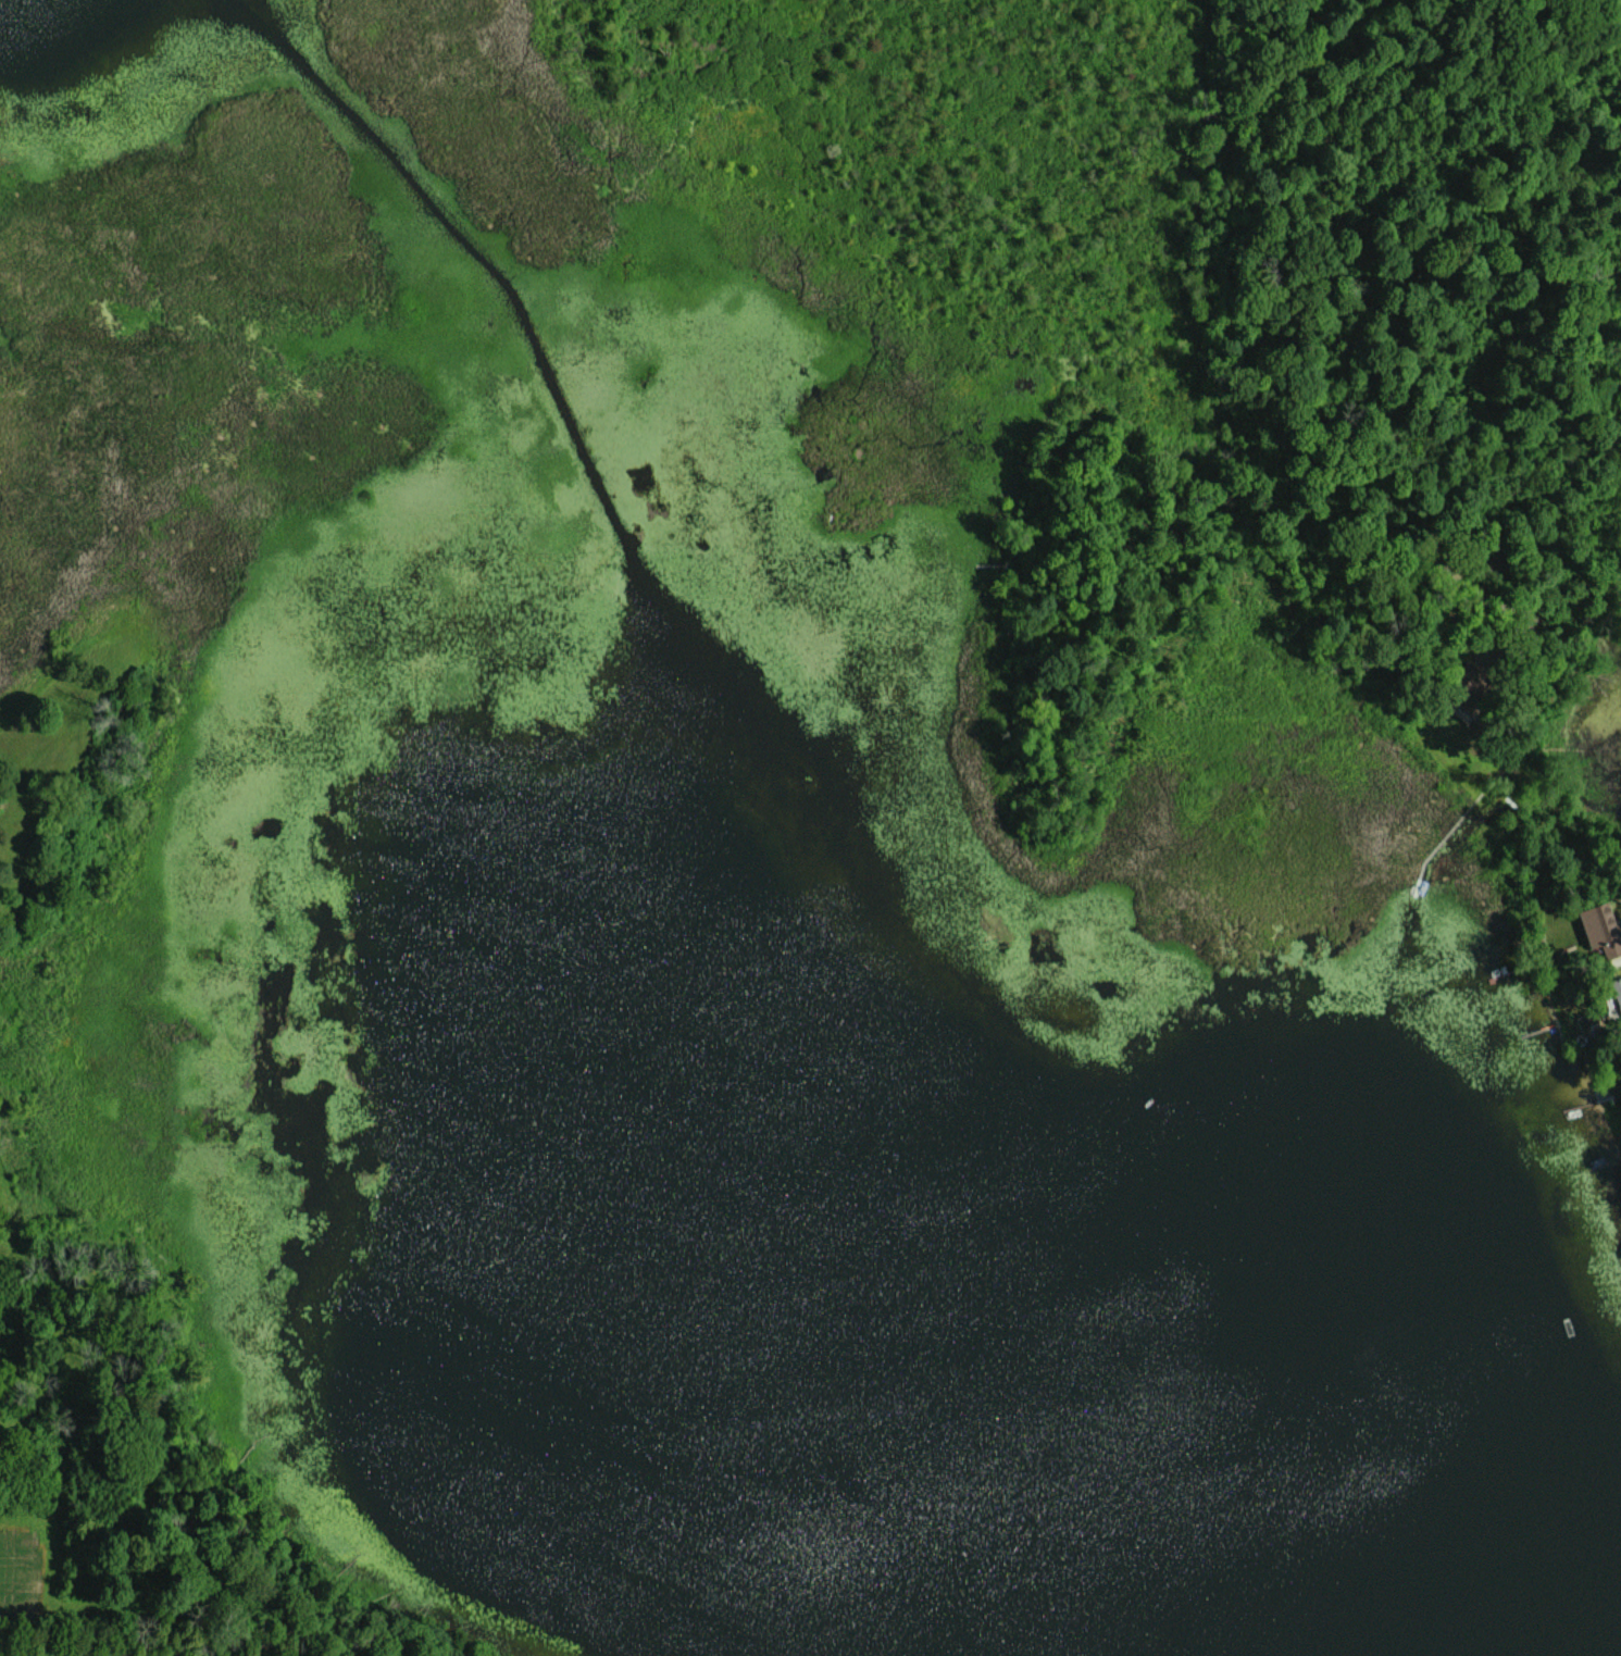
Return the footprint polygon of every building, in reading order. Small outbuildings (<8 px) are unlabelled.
[(1589,949),(1602,946),(1605,959),(1620,955),(1620,951),(1609,903),(1578,910),(1589,949)]
